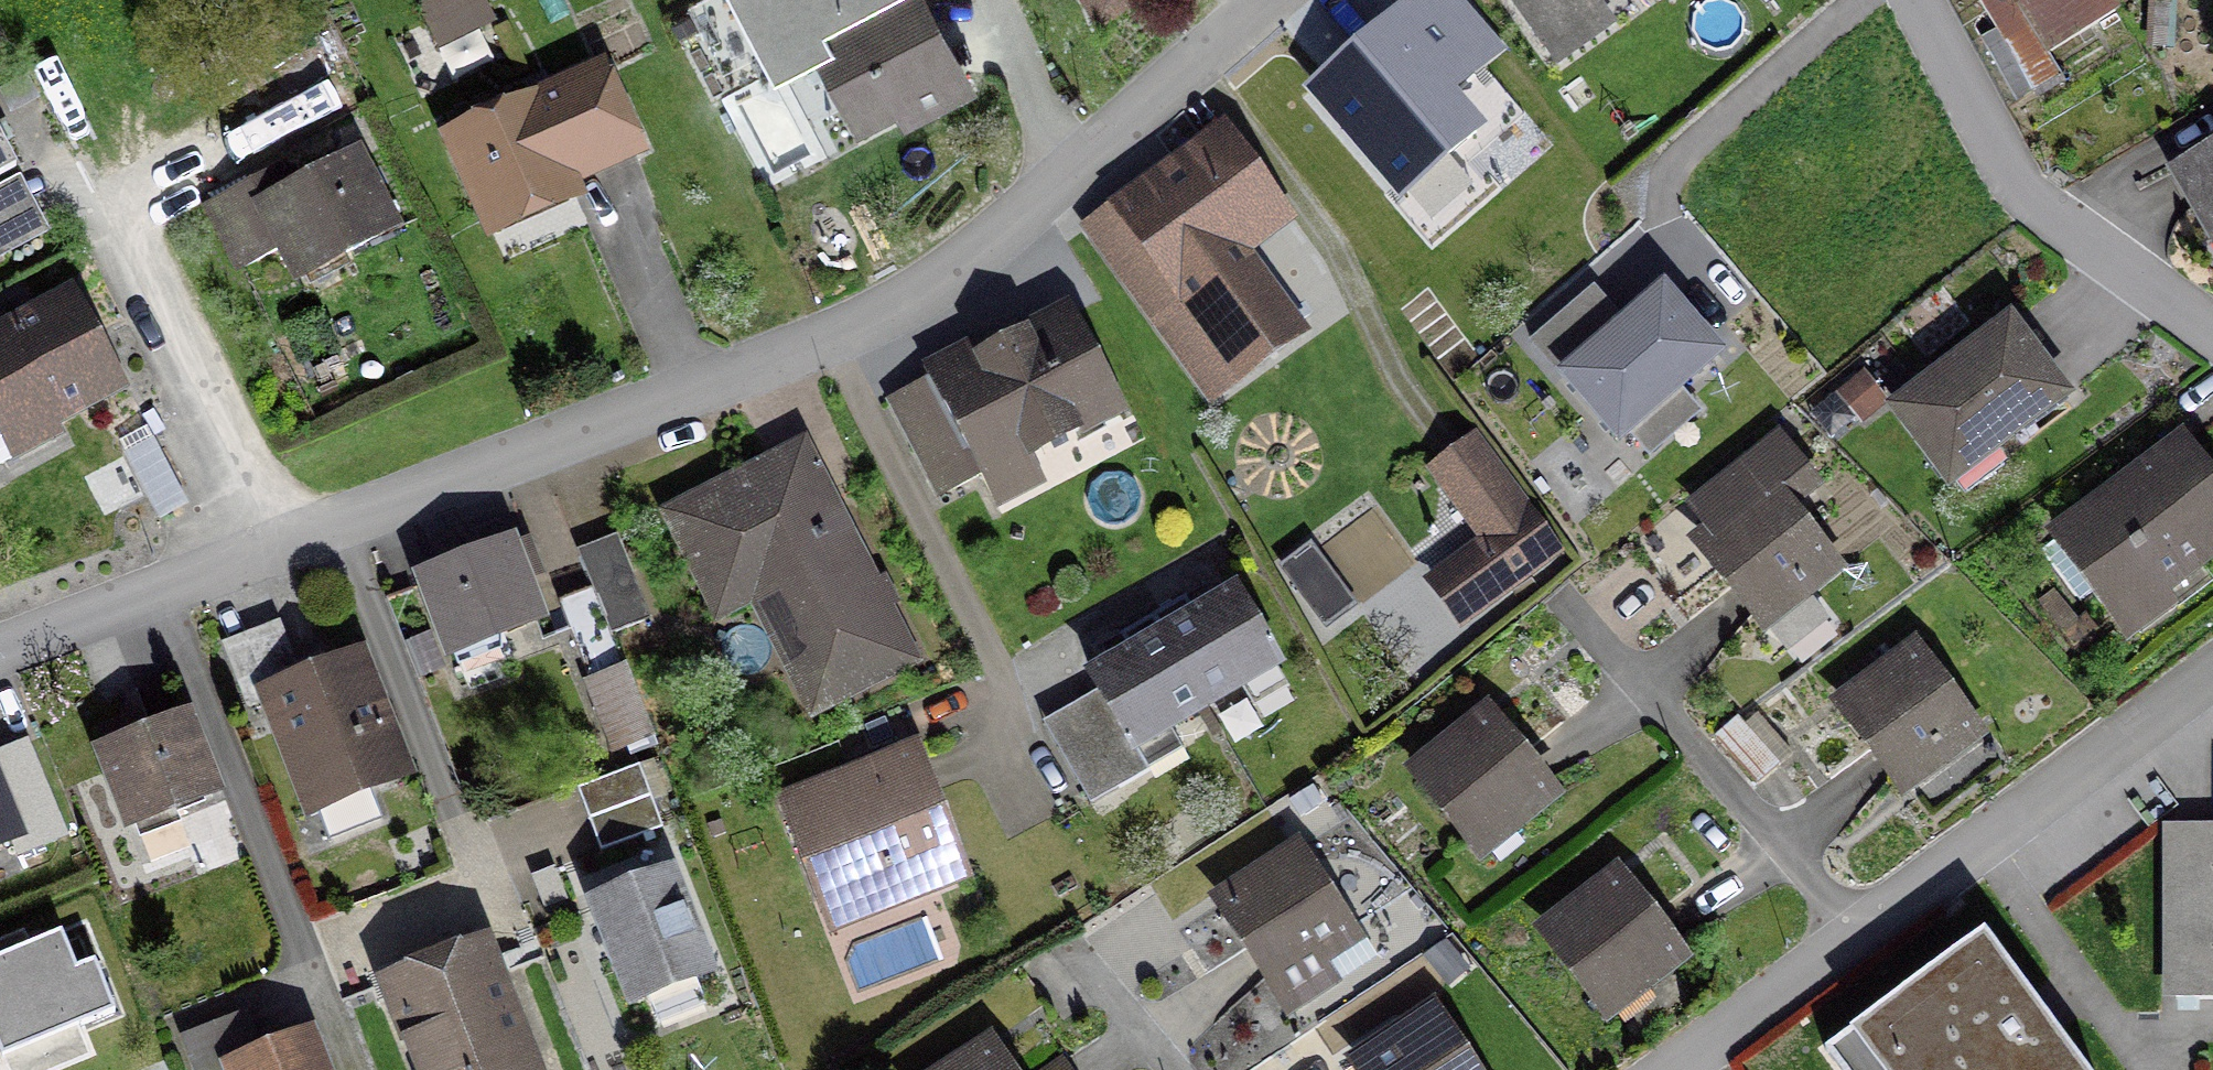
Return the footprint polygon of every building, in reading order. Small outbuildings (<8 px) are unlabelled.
[(488,23),(477,0),(434,0),(415,9),(435,49),(488,23)] [(959,88),(912,0),(861,0),(848,7),(844,0),(748,0),(784,67),(823,46),(862,118),(898,99),(906,116),(959,88)] [(1098,17),(1123,0),(1087,0),(1098,17)] [(1545,17),(1569,0),(1534,0),(1545,17)] [(2028,95),(2056,78),(2042,56),(2110,14),(2101,0),(1971,0),(2028,95)] [(1448,61),(1405,11),(1377,34),(1386,44),(1319,101),(1377,169),(1418,134),(1425,142),(1453,118),(1423,83),(1448,61)] [(585,169),(631,148),(599,77),(447,145),(485,231),(568,194),(549,152),(561,147),(568,161),(570,163),(579,168),(585,169)] [(1227,244),(1273,210),(1224,143),(1119,219),(1111,208),(1081,229),(1191,380),(1220,358),(1230,372),(1270,343),(1288,329),(1227,244)] [(0,145),(0,254),(46,229),(20,182),(4,152),(0,145)] [(2165,173),(2208,247),(2212,244),(2212,145),(2165,173)] [(260,207),(248,186),(204,209),(236,271),(279,249),(295,280),(387,231),(350,160),(260,207)] [(1719,356),(1663,292),(1564,378),(1620,441),(1719,356)] [(111,383),(68,303),(0,339),(0,427),(25,414),(38,422),(111,383)] [(1111,409),(1063,319),(933,388),(929,381),(887,403),(937,497),(976,477),(992,508),(1032,486),(1017,458),(1111,409)] [(1945,483),(2058,397),(2004,327),(1892,412),(1945,483)] [(1717,537),(1700,551),(1755,620),(1824,565),(1780,510),(1806,489),(1772,446),(1694,508),(1717,537)] [(203,504),(174,452),(134,473),(162,526),(203,504)] [(2212,546),(2212,508),(2172,452),(2060,535),(2119,616),(2120,615),(2136,634),(2173,607),(2158,587),(2212,546)] [(837,525),(824,498),(804,460),(743,492),(738,482),(666,519),(715,614),(751,596),(773,638),(788,630),(826,704),(909,662),(870,585),(866,587),(835,527),(837,525)] [(1547,553),(1480,462),(1444,489),(1478,534),(1475,536),(1473,548),(1475,551),(1430,585),(1457,620),(1547,553)] [(575,559),(591,597),(556,611),(569,644),(585,682),(619,669),(607,636),(645,621),(614,544),(601,549),(575,559)] [(447,653),(531,621),(503,549),(418,580),(447,653)] [(1087,679),(1095,693),(1129,750),(1200,708),(1272,666),(1230,595),(1209,607),(1191,618),(1180,599),(1148,619),(1115,638),(1126,656),(1117,661),(1087,679)] [(2079,620),(2072,627),(2047,598),(2034,610),(2069,651),(2091,634),(2079,620)] [(1871,690),(1842,712),(1895,783),(1966,730),(1913,659),(1896,672),(1874,668),(1871,690)] [(396,772),(354,664),(264,699),(307,807),(309,806),(323,842),(378,821),(364,785),(396,772)] [(612,751),(646,737),(622,675),(588,689),(612,751)] [(1142,773),(1129,750),(1095,693),(1069,708),(1038,725),(1086,806),(1142,773)] [(1752,787),(1775,767),(1734,720),(1710,740),(1752,787)] [(208,794),(180,723),(98,754),(126,826),(208,794)] [(1473,847),(1541,792),(1486,723),(1470,736),(1447,733),(1445,756),(1417,778),(1473,847)] [(4,753),(0,755),(0,815),(25,804),(4,753)] [(957,877),(926,795),(920,797),(904,755),(781,803),(818,901),(880,877),(890,903),(957,877)] [(634,768),(572,791),(596,853),(658,830),(634,768)] [(2169,989),(2212,989),(2212,837),(2171,836),(2169,989)] [(1251,889),(1220,909),(1286,1009),(1327,981),(1310,956),(1343,934),(1295,860),(1277,872),(1255,867),(1251,889)] [(628,1004),(703,975),(665,877),(590,906),(628,1004)] [(1599,1008),(1670,955),(1616,884),(1600,897),(1577,893),(1574,916),(1546,938),(1599,1008)] [(0,962),(0,1038),(4,1049),(107,1008),(90,967),(73,974),(59,938),(0,962)] [(1988,939),(1828,1055),(1839,1069),(2083,1069),(1988,939)] [(479,950),(384,987),(417,1069),(526,1069),(479,950)] [(1357,1069),(1463,1069),(1431,1021),(1413,1033),(1391,1028),(1387,1050),(1357,1069)] [(303,1039),(226,1069),(227,1069),(315,1069),(303,1039)] [(987,1054),(970,1066),(948,1061),(946,1069),(998,1069),(987,1054)]
